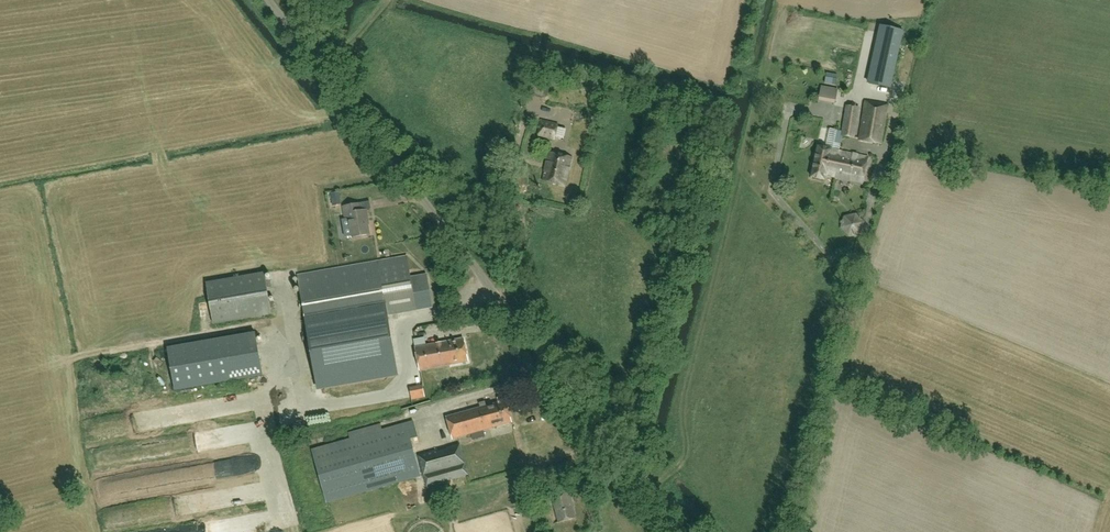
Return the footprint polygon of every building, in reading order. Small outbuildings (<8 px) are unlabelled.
[(534,80),(529,95),(543,99),(547,84),(534,80)] [(820,88),(819,103),(836,104),(837,89),(820,88)] [(882,143),(888,104),(866,101),(859,139),(882,143)] [(847,105),(843,131),(842,135),(843,136),(854,137),(859,107),(847,105)] [(555,140),(559,125),(540,120),(537,135),(555,140)] [(845,152),(839,151),(830,149),(818,146),(812,177),(825,180),(826,175),(834,177),(838,161),(840,161),(841,158),(843,158),(845,152)] [(566,185),(572,157),(550,152),(544,180),(566,185)] [(869,157),(845,152),(843,158),(841,158),(840,161),(838,161),(834,177),(863,183),(869,157)] [(339,192),(330,193),(332,201),(341,200),(339,192)] [(353,238),(370,235),(368,222),(369,221),(367,211),(360,212),(359,204),(344,207),(346,218),(350,217),(353,238)] [(861,235),(865,223),(857,214),(844,216),(841,228),(849,238),(861,235)] [(407,256),(298,276),(308,334),(309,339),(311,349),(305,350),(307,356),(312,355),(317,384),(312,386),(312,389),(398,374),(389,325),(388,320),(387,315),(417,310),(433,307),(427,274),(411,277),(407,256)] [(265,272),(206,283),(214,325),(272,315),(265,272)] [(168,348),(176,391),(263,376),(255,332),(168,348)] [(420,371),(469,361),(465,338),(416,348),(420,371)] [(423,385),(410,388),(412,400),(425,397),(423,385)] [(377,403),(403,402),(402,391),(376,393),(377,403)] [(453,438),(512,422),(505,396),(498,398),(499,403),(447,417),(453,438)] [(411,439),(419,437),(414,421),(312,450),(327,504),(422,477),(411,439)] [(427,487),(469,475),(461,444),(418,456),(427,487)] [(310,482),(314,493),(320,491),(316,480),(310,482)] [(406,484),(409,496),(416,494),(412,482),(406,484)] [(560,523),(576,518),(570,493),(561,496),(559,489),(546,492),(549,502),(554,500),(560,523)]
